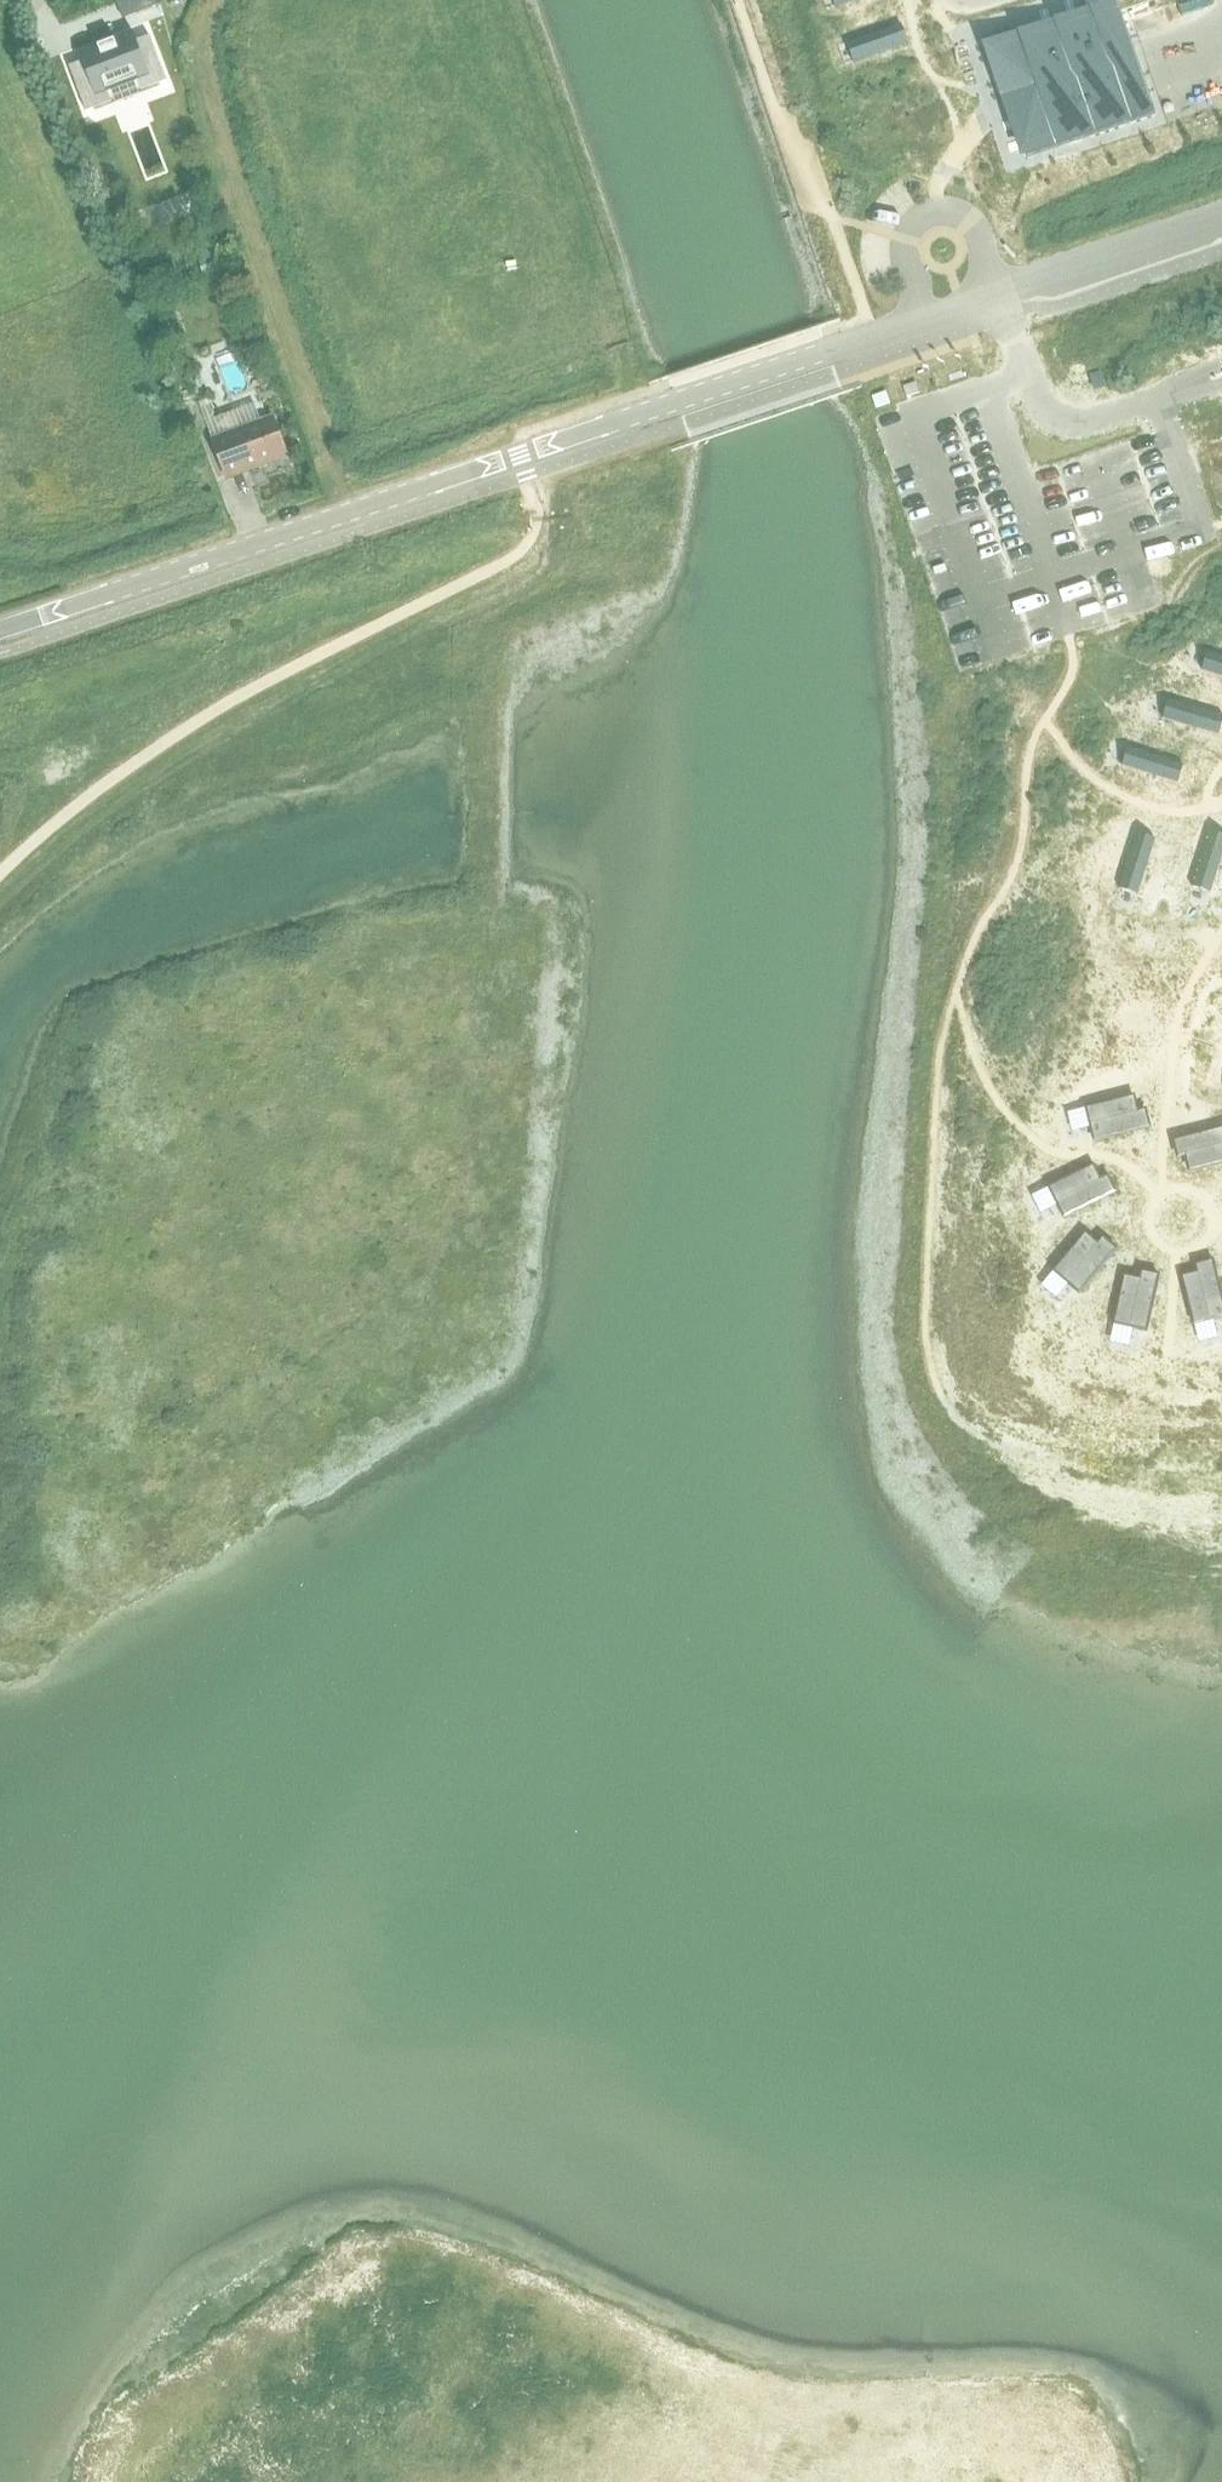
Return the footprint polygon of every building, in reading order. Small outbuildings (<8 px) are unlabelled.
[(979,38),(997,92),(1005,98),(1024,152),(1152,109),(1116,0),(1093,0),(979,38)] [(902,24),(847,43),(847,44),(853,42),(858,59),(853,61),(853,62),(908,43),(902,24)] [(86,61),(69,68),(86,113),(95,110),(95,109),(111,103),(107,93),(138,81),(141,92),(157,85),(158,86),(167,82),(149,37),(133,43),(130,36),(134,34),(133,32),(78,53),(79,55),(83,53),(86,61)] [(1158,95),(1167,121),(1221,101),(1221,72),(1158,95)] [(215,231),(192,240),(202,266),(225,258),(215,231)] [(252,406),(206,423),(212,440),(220,462),(227,479),(243,473),(288,456),(273,418),(261,422),(259,423),(252,406)] [(1201,671),(1221,677),(1221,657),(1207,652),(1207,653),(1212,655),(1207,671),(1202,670),(1201,671)] [(1162,718),(1217,735),(1221,721),(1221,716),(1168,699),(1168,700),(1173,702),(1168,719),(1163,717),(1162,718)] [(1122,765),(1121,766),(1177,784),(1183,765),(1127,747),(1127,749),(1133,750),(1127,767),(1122,765)] [(1191,888),(1192,888),(1194,883),(1211,888),(1209,893),(1210,894),(1221,854),(1221,837),(1208,832),(1191,888)] [(1136,833),(1119,889),(1120,889),(1122,883),(1139,888),(1137,894),(1138,894),(1155,839),(1136,833)] [(1133,1096),(1086,1108),(1086,1110),(1090,1109),(1093,1122),(1089,1123),(1090,1127),(1094,1140),(1132,1131),(1131,1126),(1137,1124),(1138,1129),(1149,1126),(1145,1110),(1137,1112),(1133,1096)] [(1173,1141),(1178,1157),(1185,1155),(1189,1171),(1221,1162),(1221,1128),(1190,1136),(1192,1141),(1185,1143),(1184,1138),(1173,1141)] [(1093,1165),(1049,1187),(1050,1189),(1053,1187),(1059,1198),(1056,1200),(1058,1205),(1064,1217),(1099,1199),(1097,1194),(1102,1191),(1105,1196),(1115,1191),(1107,1176),(1100,1179),(1093,1165)] [(1086,1233),(1054,1271),(1055,1272),(1058,1269),(1067,1278),(1065,1281),(1069,1284),(1079,1293),(1104,1262),(1100,1259),(1105,1254),(1109,1257),(1116,1249),(1103,1238),(1098,1244),(1086,1233)] [(1182,1276),(1194,1324),(1196,1323),(1195,1319),(1208,1316),(1209,1320),(1213,1319),(1221,1317),(1221,1298),(1217,1277),(1212,1279),(1210,1272),(1215,1271),(1213,1260),(1196,1264),(1198,1272),(1182,1276)] [(1125,1275),(1114,1323),(1116,1323),(1117,1320),(1129,1323),(1128,1326),(1133,1327),(1146,1330),(1155,1292),(1150,1291),(1151,1284),(1156,1286),(1159,1275),(1142,1271),(1140,1279),(1125,1275)]
